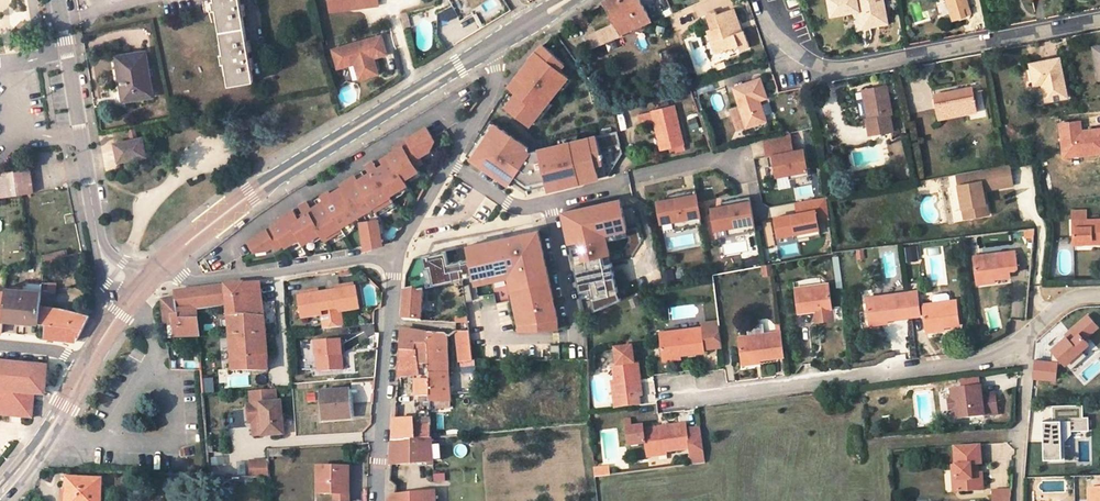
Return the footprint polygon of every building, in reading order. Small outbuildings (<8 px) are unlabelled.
[(225,67),(230,89),(254,85),(250,67),(254,66),(251,50),(248,50),(242,13),(245,12),(243,0),(214,0),(215,4),(213,4),(214,13),(217,12),(224,59),(222,59),(223,67),(225,67)] [(332,11),(354,8),(354,11),(381,7),(380,0),(330,0),(332,11)] [(619,24),(601,36),(605,43),(606,45),(625,37),(624,35),(653,23),(657,21),(655,16),(651,18),(641,0),(611,0),(605,3),(608,10),(610,9),(619,24)] [(840,0),(829,0),(832,15),(843,13),(840,0)] [(883,0),(840,0),(843,13),(852,12),(851,5),(857,4),(861,27),(868,25),(868,27),(887,24),(883,0)] [(956,25),(970,20),(969,19),(975,17),(970,0),(949,0),(956,25)] [(914,23),(930,20),(928,9),(921,10),(920,1),(910,3),(914,23)] [(484,27),(476,12),(461,20),(452,4),(436,13),(453,43),(484,27)] [(422,9),(424,18),(432,16),(430,7),(422,9)] [(717,15),(716,12),(707,15),(712,29),(709,30),(714,42),(716,41),(720,52),(739,45),(740,50),(750,47),(744,30),(739,32),(735,22),(738,21),(734,9),(717,15)] [(403,28),(411,26),(407,12),(400,14),(403,28)] [(596,28),(583,35),(591,48),(605,43),(601,36),(596,28)] [(383,75),(379,60),(377,57),(382,55),(384,59),(393,56),(387,37),(336,53),(342,71),(358,66),(364,82),(383,75)] [(568,82),(534,54),(506,92),(513,98),(503,111),(530,131),(568,82)] [(153,99),(145,56),(116,61),(121,89),(118,90),(121,105),(153,99)] [(1070,98),(1063,60),(1034,66),(1038,86),(1046,85),(1049,102),(1070,98)] [(767,98),(760,79),(734,88),(740,105),(730,109),(737,130),(766,120),(759,100),(767,98)] [(892,115),(887,86),(864,90),(869,119),(867,119),(870,134),(894,130),(894,134),(900,133),(897,114),(892,115)] [(954,95),(953,91),(934,95),(938,118),(977,111),(974,91),(954,95)] [(685,144),(676,107),(640,116),(642,126),(656,123),(662,150),(671,148),(672,153),(680,151),(681,152),(685,151),(684,144),(685,144)] [(1080,131),(1079,122),(1059,125),(1063,157),(1099,153),(1099,129),(1080,131)] [(324,237),(373,208),(375,211),(393,200),(390,195),(407,185),(404,179),(419,171),(416,167),(423,163),(419,157),(429,150),(434,140),(426,127),(394,146),(396,149),(381,158),(386,166),(366,179),(362,172),(357,175),(356,173),(341,183),(343,187),(331,195),(328,190),(320,195),(323,200),(312,206),(308,199),(299,205),(303,212),(297,215),(294,210),(280,218),(282,221),(249,241),(255,251),(268,250),(276,245),(278,248),(285,244),(287,246),(301,237),(305,243),(322,232),(324,237)] [(527,150),(492,127),(472,159),(511,184),(529,156),(524,153),(527,150)] [(809,176),(804,149),(794,151),(791,136),(765,142),(767,157),(773,156),(775,166),(775,167),(777,176),(788,174),(789,179),(809,176)] [(594,139),(539,151),(547,193),(602,181),(594,139)] [(118,166),(146,161),(142,142),(114,147),(118,166)] [(998,166),(956,174),(961,203),(967,207),(969,218),(988,214),(986,203),(985,203),(983,190),(985,190),(985,185),(994,184),(995,188),(1012,185),(1009,164),(998,166)] [(35,198),(31,173),(0,178),(0,203),(24,199),(35,198)] [(788,174),(777,176),(779,189),(790,187),(789,179),(788,174)] [(702,223),(696,190),(676,193),(676,198),(668,200),(658,201),(662,224),(663,224),(672,223),(673,229),(702,223)] [(817,223),(815,213),(828,210),(826,199),(795,206),(797,216),(775,221),(779,240),(796,236),(809,233),(810,239),(820,237),(818,224),(817,223)] [(628,235),(620,200),(563,212),(570,243),(580,241),(585,264),(575,266),(580,292),(591,290),(595,311),(622,300),(618,291),(612,262),(606,263),(604,255),(610,253),(607,240),(628,235)] [(755,227),(752,212),(750,201),(730,205),(722,206),(711,208),(715,230),(726,228),(734,226),(735,231),(755,227)] [(967,207),(961,203),(964,219),(969,218),(967,207)] [(1076,240),(1094,240),(1094,244),(1099,243),(1099,220),(1089,220),(1089,209),(1076,209),(1076,240)] [(829,220),(828,210),(815,213),(817,223),(829,220)] [(379,219),(361,221),(366,250),(368,249),(383,245),(381,233),(379,219)] [(773,222),(765,222),(767,243),(774,242),(773,222)] [(810,239),(809,233),(796,236),(797,242),(810,239)] [(444,255),(421,260),(424,273),(428,272),(431,288),(436,287),(442,286),(462,281),(462,284),(464,284),(464,283),(472,281),(473,282),(511,274),(523,327),(523,335),(556,333),(556,323),(553,312),(551,312),(549,305),(551,304),(537,236),(519,239),(520,243),(508,245),(507,242),(465,251),(468,263),(447,267),(444,255)] [(918,260),(916,247),(906,248),(908,261),(918,260)] [(973,258),(977,280),(995,278),(1010,276),(1009,271),(1018,270),(1015,252),(973,258)] [(763,267),(764,276),(773,274),(772,265),(763,267)] [(664,282),(675,280),(673,269),(662,271),(664,282)] [(428,272),(424,273),(422,273),(425,289),(428,288),(431,288),(428,272)] [(511,274),(473,282),(474,290),(507,283),(517,328),(518,335),(523,335),(523,327),(511,274)] [(820,279),(808,280),(794,283),(797,314),(814,311),(815,323),(833,321),(832,307),(828,283),(820,284),(820,279)] [(182,323),(200,322),(199,311),(230,308),(233,338),(269,336),(267,318),(262,297),(261,285),(177,294),(178,301),(182,323)] [(429,293),(428,288),(425,289),(406,293),(405,323),(421,325),(422,295),(429,293)] [(364,311),(363,294),(360,294),(360,290),(345,291),(345,296),(342,296),(333,297),(334,310),(344,309),(345,313),(364,311)] [(470,290),(463,291),(465,307),(472,307),(470,290)] [(919,305),(918,291),(909,292),(912,317),(924,315),(926,329),(944,327),(960,324),(957,300),(949,301),(933,303),(919,305)] [(46,312),(56,312),(56,292),(46,292),(46,297),(46,312)] [(912,317),(909,292),(867,298),(870,322),(888,320),(912,317)] [(933,303),(949,301),(949,295),(946,293),(935,294),(933,297),(933,303)] [(6,297),(4,321),(46,324),(46,312),(46,297),(6,294),(6,297)] [(334,310),(333,297),(324,298),(320,298),(320,294),(305,295),(305,299),(303,300),(304,317),(324,315),(324,311),(334,310)] [(639,305),(637,297),(630,300),(632,307),(639,305)] [(201,338),(200,322),(182,323),(178,301),(173,301),(178,338),(201,338)] [(832,307),(833,321),(844,319),(843,306),(832,307)] [(346,329),(345,313),(344,309),(334,310),(336,330),(346,329)] [(336,330),(334,310),(324,311),(324,315),(326,331),(336,330)] [(71,312),(56,312),(46,312),(46,324),(46,340),(77,343),(89,320),(71,312)] [(1066,334),(1067,336),(1051,350),(1065,365),(1087,345),(1084,341),(1098,329),(1087,316),(1066,334)] [(663,357),(681,355),(705,352),(705,348),(722,346),(719,322),(706,323),(706,327),(702,327),(660,333),(663,357)] [(748,327),(750,336),(739,337),(742,361),(760,359),(776,357),(776,355),(784,354),(781,332),(763,334),(762,325),(748,327)] [(430,405),(450,404),(449,398),(444,339),(444,338),(426,338),(401,334),(401,355),(417,355),(417,348),(426,348),(429,400),(430,405)] [(269,336),(233,338),(236,373),(270,373),(269,336)] [(481,371),(480,365),(471,365),(468,336),(455,337),(458,365),(459,365),(460,371),(473,371),(481,371)] [(345,372),(343,344),(319,346),(322,373),(345,372)] [(642,396),(637,362),(634,363),(632,347),(615,349),(617,365),(613,365),(615,380),(618,401),(614,401),(615,408),(640,405),(639,397),(642,396)] [(416,400),(429,400),(426,348),(417,348),(417,355),(401,355),(401,367),(398,367),(398,373),(413,373),(413,385),(415,385),(416,400)] [(1056,363),(1035,361),(1034,378),(1055,380),(1056,363)] [(49,369),(0,365),(0,416),(34,418),(35,397),(47,397),(49,372),(49,371),(49,369)] [(997,415),(995,399),(987,400),(987,403),(982,403),(981,395),(980,388),(951,392),(955,421),(997,415)] [(278,391),(254,393),(255,406),(250,406),(252,424),(256,424),(257,437),(267,436),(267,437),(287,436),(284,405),(279,405),(278,391)] [(354,419),(351,392),(324,395),(327,421),(354,419)] [(987,403),(987,400),(995,399),(994,394),(981,395),(982,403),(987,403)] [(1086,432),(1086,418),(1080,418),(1080,406),(1049,407),(1050,422),(1040,422),(1041,461),(1059,460),(1058,440),(1066,432),(1086,432)] [(627,428),(632,428),(631,420),(624,420),(625,428),(627,428)] [(413,443),(433,441),(432,423),(394,422),(393,444),(413,443)] [(705,463),(700,427),(688,429),(687,425),(679,426),(679,425),(644,429),(644,426),(632,428),(627,428),(629,445),(646,443),(647,453),(667,451),(689,448),(691,464),(705,463)] [(433,441),(413,443),(413,466),(428,465),(428,468),(435,468),(433,441)] [(393,444),(391,469),(413,466),(413,443),(393,444)] [(952,465),(954,491),(983,489),(982,472),(979,473),(978,464),(981,464),(980,444),(954,446),(956,465),(952,465)] [(253,464),(253,481),(271,481),(271,464),(253,464)] [(595,469),(595,477),(610,475),(609,468),(595,469)] [(350,474),(319,473),(318,495),(335,496),(334,500),(350,500),(350,474)] [(68,500),(102,500),(102,483),(69,481),(68,500)] [(993,491),(993,500),(1011,500),(1012,490),(993,491)] [(1090,491),(1090,500),(1099,500),(1099,490),(1090,491)]
